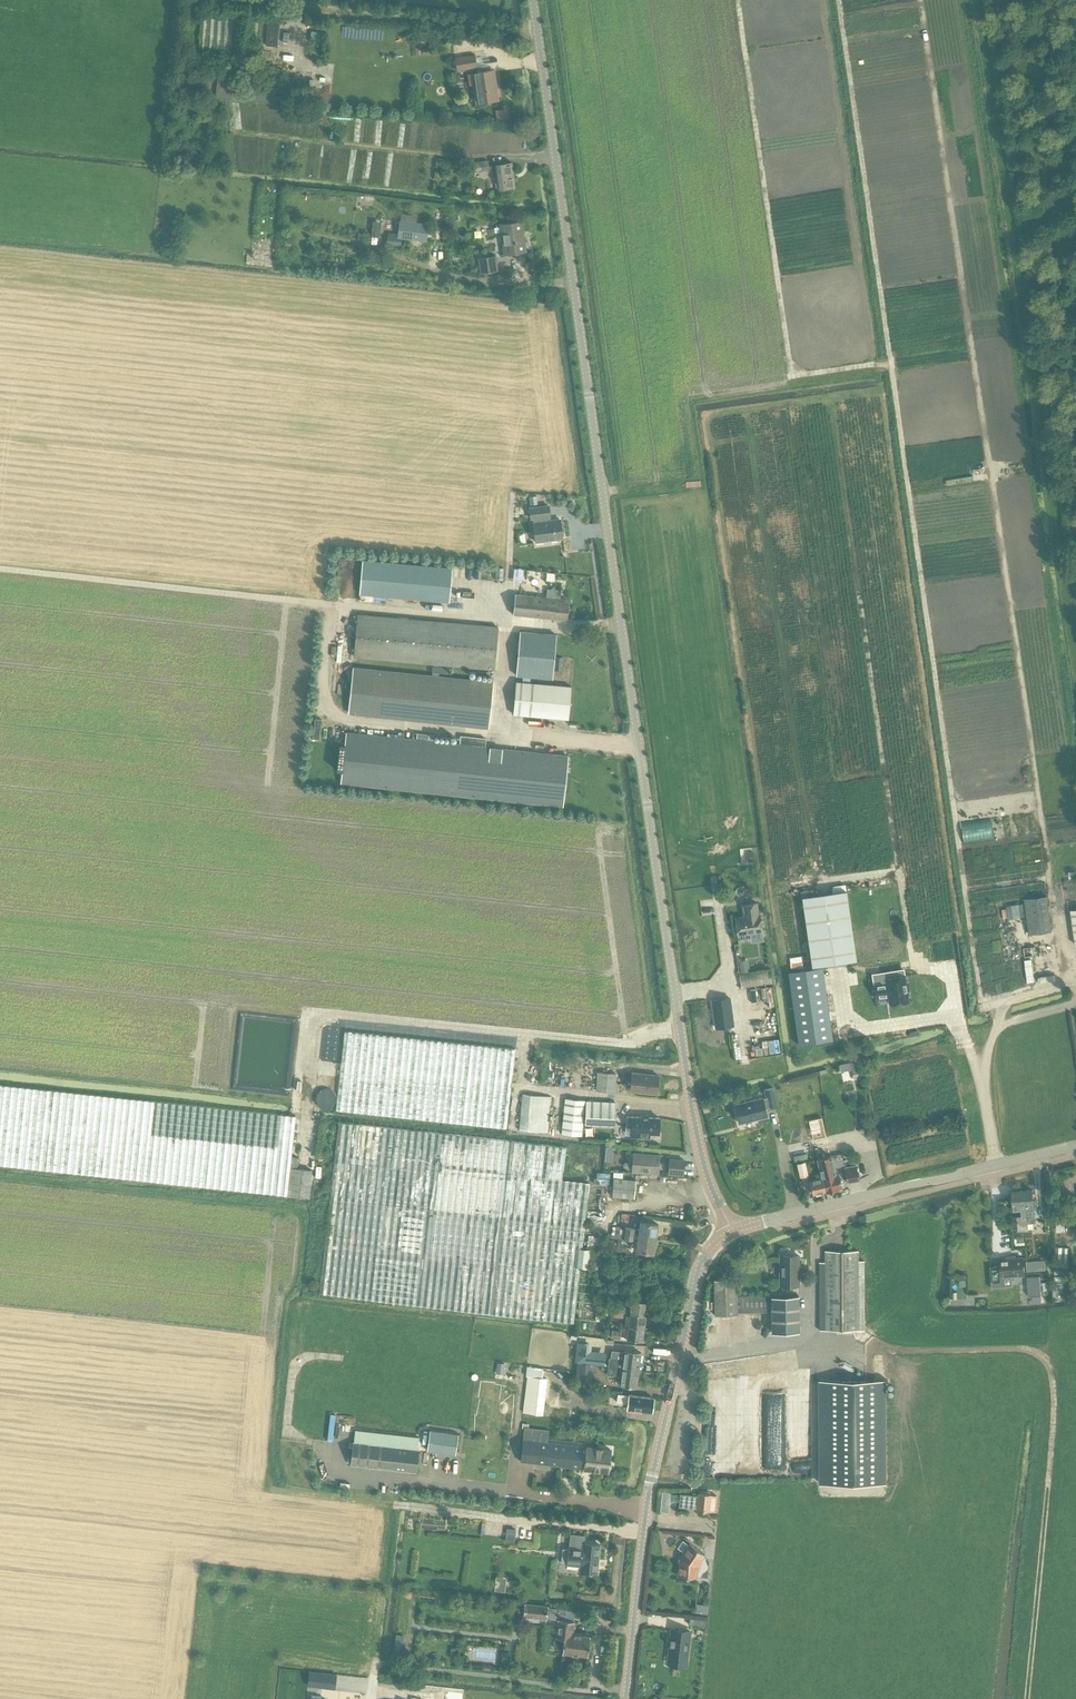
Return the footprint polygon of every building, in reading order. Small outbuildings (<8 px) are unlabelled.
[(259,9),(291,13),(292,4),(260,0),(259,9)] [(197,58),(241,61),(243,16),(200,13),(197,58)] [(266,46),(277,47),(280,18),(269,16),(266,46)] [(455,59),(457,71),(471,69),(476,104),(498,101),(494,70),(477,73),(474,56),(455,59)] [(283,67),(271,65),(269,81),(281,82),(283,67)] [(496,109),(497,122),(509,121),(507,108),(496,109)] [(488,161),(470,163),(471,172),(489,170),(488,161)] [(496,166),(499,191),(515,189),(512,164),(496,166)] [(396,220),(395,227),(399,227),(398,238),(425,241),(427,224),(417,223),(400,221),(396,220)] [(500,224),(505,256),(525,253),(521,221),(500,224)] [(477,259),(480,274),(498,271),(496,256),(477,259)] [(548,506),(529,508),(531,518),(533,518),(534,523),(533,523),(535,532),(539,532),(541,541),(543,541),(544,544),(551,543),(551,540),(562,538),(562,536),(563,535),(563,531),(561,530),(560,519),(548,521),(548,516),(550,516),(548,506)] [(453,567),(361,559),(358,595),(450,603),(453,567)] [(560,599),(561,590),(547,589),(546,597),(515,594),(513,614),(567,620),(569,599),(560,599)] [(498,627),(417,620),(358,615),(354,655),(494,668),(498,627)] [(516,675),(551,678),(555,634),(520,631),(516,675)] [(493,682),(353,668),(348,713),(488,727),(493,682)] [(513,714),(568,719),(571,686),(515,681),(513,714)] [(313,738),(319,739),(322,719),(315,718),(313,738)] [(466,736),(465,745),(459,745),(346,733),(345,744),(339,744),(336,770),(342,771),(341,782),(562,806),(568,756),(485,747),(486,738),(466,736)] [(846,891),(802,897),(812,966),(856,959),(846,891)] [(1025,899),(1029,934),(1051,931),(1046,896),(1025,899)] [(744,916),(734,918),(737,934),(746,933),(762,931),(760,914),(758,914),(756,902),(742,904),(744,916)] [(747,962),(739,963),(740,972),(749,970),(747,962)] [(798,1045),(832,1040),(822,967),(788,972),(798,1045)] [(903,969),(872,974),(876,998),(888,996),(890,1004),(908,1001),(903,969)] [(736,974),(738,989),(773,985),(771,970),(736,974)] [(729,998),(712,1000),(716,1027),(733,1025),(729,998)] [(336,1111),(506,1128),(515,1049),(345,1031),(336,1111)] [(859,1061),(850,1063),(851,1069),(852,1074),(861,1072),(859,1061)] [(596,1091),(614,1092),(616,1073),(598,1072),(596,1091)] [(632,1072),(630,1091),(656,1093),(658,1075),(632,1072)] [(287,1195),(290,1168),(290,1163),(295,1116),(0,1085),(0,1165),(287,1195)] [(772,1088),(765,1090),(767,1098),(769,1107),(776,1105),(772,1088)] [(519,1130),(547,1133),(551,1096),(523,1094),(519,1130)] [(561,1133),(581,1135),(585,1100),(565,1098),(561,1133)] [(761,1099),(734,1106),(739,1123),(766,1116),(764,1108),(769,1107),(767,1098),(761,1099)] [(586,1101),(585,1123),(607,1124),(614,1125),(614,1110),(615,1102),(586,1101)] [(708,1102),(701,1103),(703,1112),(710,1111),(708,1102)] [(625,1135),(630,1135),(630,1137),(649,1138),(650,1133),(659,1133),(660,1116),(632,1115),(632,1116),(626,1116),(625,1135)] [(821,1117),(808,1120),(813,1140),(826,1137),(821,1117)] [(320,1294),(573,1324),(580,1268),(575,1267),(577,1248),(582,1248),(590,1182),(562,1179),(566,1147),(339,1122),(320,1294)] [(632,1170),(657,1173),(659,1155),(634,1152),(632,1170)] [(820,1172),(824,1191),(825,1192),(839,1189),(838,1188),(842,1187),(838,1173),(835,1174),(834,1167),(833,1166),(831,1155),(830,1155),(817,1158),(820,1172)] [(669,1159),(668,1173),(683,1174),(684,1160),(669,1159)] [(805,1162),(797,1164),(800,1177),(808,1175),(805,1162)] [(858,1180),(856,1166),(847,1168),(845,1168),(847,1182),(858,1180)] [(290,1168),(287,1195),(309,1198),(311,1170),(294,1168),(290,1168)] [(816,1178),(809,1180),(812,1194),(824,1191),(820,1172),(815,1174),(816,1178)] [(612,1196),(634,1197),(635,1179),(613,1178),(612,1196)] [(1022,1190),(1012,1191),(1014,1209),(1021,1209),(1022,1217),(1019,1217),(1020,1217),(1020,1223),(1018,1223),(1018,1231),(1028,1230),(1027,1222),(1028,1222),(1027,1216),(1028,1216),(1028,1208),(1024,1208),(1022,1190)] [(1032,1190),(1022,1190),(1024,1208),(1028,1208),(1028,1216),(1027,1216),(1028,1222),(1035,1222),(1034,1208),(1032,1190)] [(1057,1217),(1058,1231),(1064,1230),(1064,1223),(1075,1222),(1075,1212),(1067,1213),(1067,1216),(1057,1217)] [(625,1228),(624,1235),(656,1239),(657,1224),(640,1222),(638,1234),(634,1233),(634,1229),(625,1228)] [(612,1225),(611,1237),(618,1238),(624,1239),(624,1235),(619,1234),(620,1226),(612,1225)] [(656,1239),(624,1235),(624,1239),(624,1240),(633,1241),(633,1238),(638,1239),(636,1251),(654,1253),(656,1239)] [(623,1245),(623,1241),(618,1240),(617,1250),(629,1251),(629,1246),(623,1245)] [(1056,1247),(1055,1267),(1068,1268),(1069,1248),(1056,1247)] [(580,1268),(588,1268),(591,1249),(582,1248),(577,1248),(575,1267),(580,1268)] [(825,1263),(819,1263),(820,1331),(865,1331),(864,1261),(858,1261),(858,1260),(858,1251),(825,1251),(825,1263)] [(780,1255),(780,1285),(798,1285),(798,1255),(780,1255)] [(990,1266),(991,1284),(992,1284),(992,1283),(1003,1282),(1002,1276),(1024,1275),(1023,1257),(1015,1258),(1015,1255),(1015,1258),(1000,1259),(1001,1267),(991,1267),(991,1266),(990,1266)] [(1039,1276),(1027,1276),(1029,1296),(1041,1296),(1039,1276)] [(736,1279),(714,1280),(715,1315),(737,1315),(737,1312),(771,1311),(771,1332),(798,1331),(798,1296),(737,1296),(736,1279)] [(1063,1299),(1063,1290),(1053,1290),(1053,1300),(1058,1300),(1063,1300),(1063,1299)] [(631,1308),(630,1314),(645,1316),(647,1302),(632,1300),(631,1308)] [(630,1316),(628,1326),(644,1328),(645,1316),(630,1314),(630,1316)] [(644,1328),(628,1326),(627,1340),(642,1342),(644,1328)] [(613,1329),(612,1337),(620,1338),(621,1330),(613,1329)] [(580,1342),(578,1360),(602,1363),(603,1356),(585,1354),(587,1343),(580,1342)] [(609,1358),(608,1366),(638,1370),(641,1353),(624,1351),(623,1360),(609,1358)] [(577,1363),(575,1384),(591,1386),(593,1364),(577,1363)] [(638,1370),(608,1366),(607,1374),(621,1376),(620,1385),(636,1387),(638,1370)] [(523,1412),(542,1414),(549,1415),(549,1414),(550,1406),(543,1405),(546,1379),(541,1378),(532,1377),(532,1382),(526,1381),(523,1411),(523,1412)] [(874,1381),(819,1380),(820,1426),(820,1483),(884,1482),(883,1381),(874,1381)] [(627,1403),(626,1408),(652,1412),(654,1398),(618,1393),(617,1402),(627,1403)] [(521,1462),(608,1472),(608,1470),(611,1468),(611,1464),(609,1461),(610,1450),(547,1442),(549,1431),(528,1429),(529,1424),(523,1423),(522,1428),(524,1428),(521,1462)] [(417,1449),(419,1437),(417,1437),(354,1430),(353,1443),(352,1443),(350,1465),(416,1472),(418,1449),(417,1449)] [(426,1451),(454,1456),(458,1436),(429,1431),(426,1451)] [(662,1491),(660,1509),(668,1510),(669,1492),(662,1491)] [(680,1494),(679,1507),(697,1508),(697,1510),(708,1511),(715,1511),(716,1495),(710,1494),(699,1493),(698,1493),(698,1495),(680,1494)] [(507,1529),(506,1540),(514,1541),(515,1530),(507,1529)] [(584,1536),(570,1534),(569,1548),(568,1548),(568,1549),(563,1548),(561,1564),(580,1566),(580,1571),(596,1573),(600,1545),(584,1543),(584,1536)] [(677,1575),(677,1576),(696,1578),(696,1577),(696,1576),(696,1573),(707,1574),(708,1559),(703,1555),(704,1555),(705,1554),(689,1543),(689,1544),(679,1558),(678,1575),(677,1575)] [(520,1604),(519,1614),(523,1614),(523,1616),(546,1618),(547,1618),(558,1619),(556,1637),(554,1639),(553,1647),(554,1648),(562,1649),(562,1652),(587,1655),(589,1639),(590,1635),(572,1633),(573,1621),(574,1620),(564,1619),(565,1610),(548,1608),(548,1606),(524,1603),(524,1604),(520,1604)] [(690,1618),(689,1625),(706,1626),(707,1620),(690,1618)] [(671,1629),(668,1658),(687,1660),(690,1631),(671,1629)] [(396,1634),(393,1659),(400,1660),(403,1635),(396,1634)] [(309,1671),(308,1685),(321,1686),(323,1673),(309,1671)] [(289,1678),(286,1698),(295,1698),(297,1679),(289,1678)]
